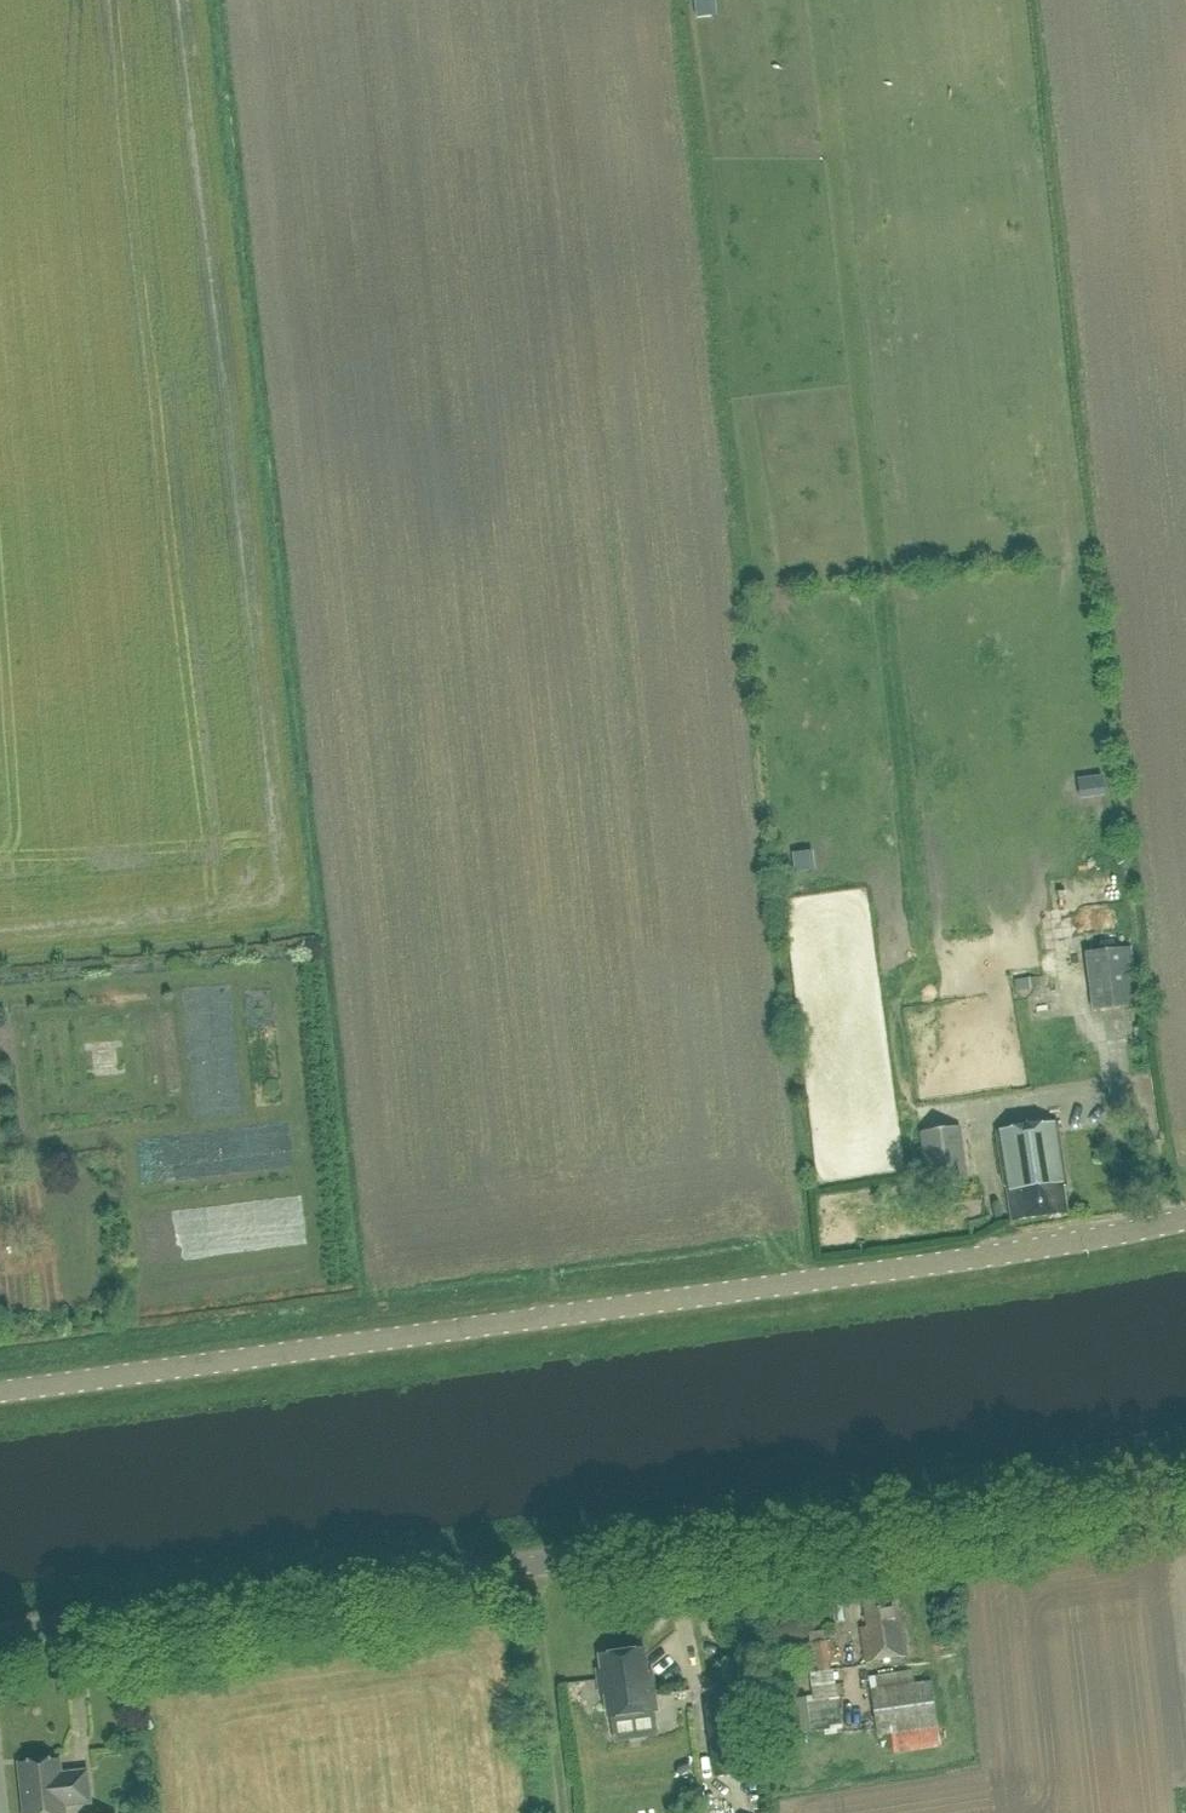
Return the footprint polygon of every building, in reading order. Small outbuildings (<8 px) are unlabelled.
[(1055,911),(1055,944),(1083,944),(1083,911),(1055,911)] [(1138,1006),(1135,949),(1092,951),(1095,1008),(1138,1006)] [(1066,1186),(1057,1123),(996,1131),(1005,1187),(1006,1187),(1012,1221),(1066,1214),(1062,1187),(1066,1186)] [(968,1178),(961,1127),(921,1133),(928,1184),(968,1178)] [(907,1657),(896,1589),(862,1595),(867,1628),(860,1629),(865,1663),(907,1657)] [(655,1712),(651,1682),(646,1683),(642,1650),(601,1656),(603,1670),(597,1671),(601,1697),(607,1696),(610,1718),(655,1712)] [(839,1683),(836,1670),(814,1675),(817,1689),(839,1683)] [(938,1749),(932,1696),(930,1683),(868,1690),(874,1737),(878,1737),(890,1735),(892,1750),(892,1755),(938,1749)] [(824,1729),(843,1728),(841,1687),(822,1688),(824,1729)] [(751,1773),(741,1701),(710,1705),(719,1777),(751,1773)] [(58,1760),(19,1764),(24,1812),(64,1812),(63,1806),(89,1804),(86,1772),(60,1775),(58,1760)]
